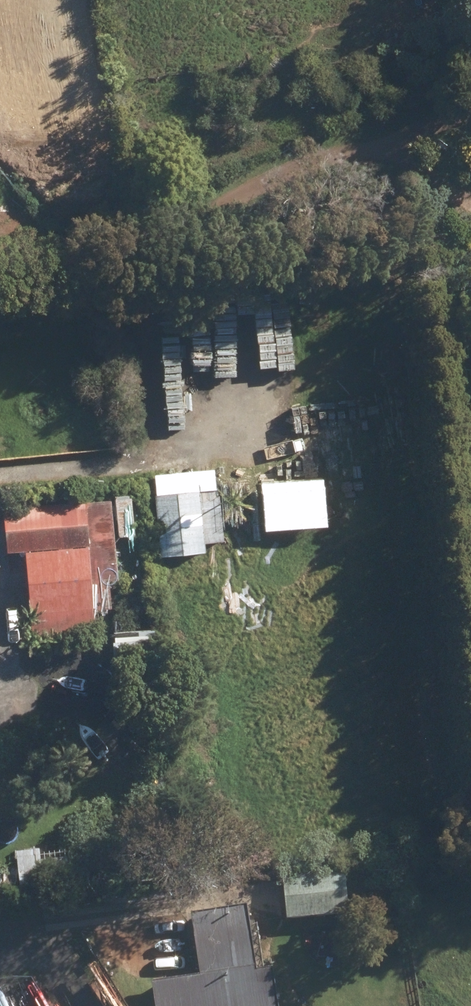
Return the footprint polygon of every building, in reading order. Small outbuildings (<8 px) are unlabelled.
[(155,475),(161,557),(205,553),(204,545),(222,543),(219,497),(199,499),(198,493),(215,492),(213,471),(155,475)] [(6,512),(9,549),(69,544),(66,510),(43,511),(43,510),(6,512)] [(24,553),(29,616),(92,611),(87,548),(24,553)] [(282,876),(285,919),(377,911),(374,871),(342,873),(342,871),(282,876)] [(154,1005),(277,1005),(271,967),(256,969),(246,905),(191,914),(200,976),(150,983),(154,1005)]
